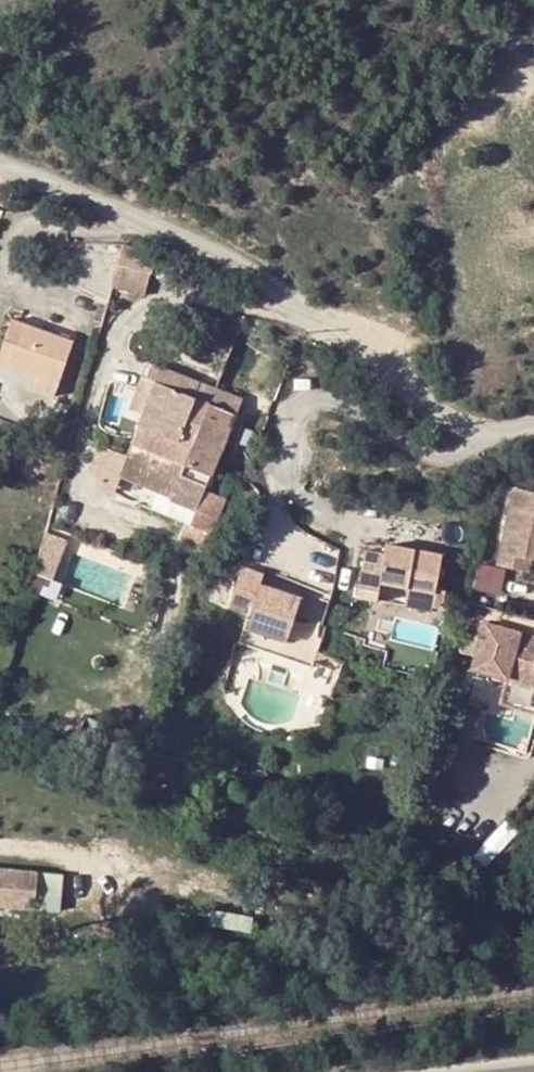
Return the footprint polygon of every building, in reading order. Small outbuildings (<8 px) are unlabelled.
[(3,321),(0,330),(0,372),(46,391),(64,345),(3,321)] [(204,491),(241,401),(154,364),(147,380),(157,384),(142,420),(121,474),(173,496),(172,499),(196,509),(204,491)] [(132,417),(142,420),(157,384),(147,380),(132,417)] [(531,558),(533,558),(533,493),(515,489),(499,565),(528,571),(529,563),(531,558)] [(224,499),(204,491),(196,509),(189,526),(209,534),(224,499)] [(382,585),(437,596),(445,559),(388,547),(386,555),(367,552),(361,589),(380,593),(382,585)] [(382,585),(380,593),(435,603),(437,596),(382,585)] [(285,670),(296,627),(254,616),(257,606),(235,600),(225,640),(245,645),(242,659),(285,670)] [(476,663),(485,627),(470,623),(461,660),(476,663)] [(485,627),(476,663),(474,672),(533,688),(533,639),(485,627)] [(476,740),(483,712),(465,707),(457,735),(476,740)] [(123,735),(114,752),(125,758),(134,740),(123,735)] [(60,913),(64,873),(0,868),(0,908),(60,913)]
